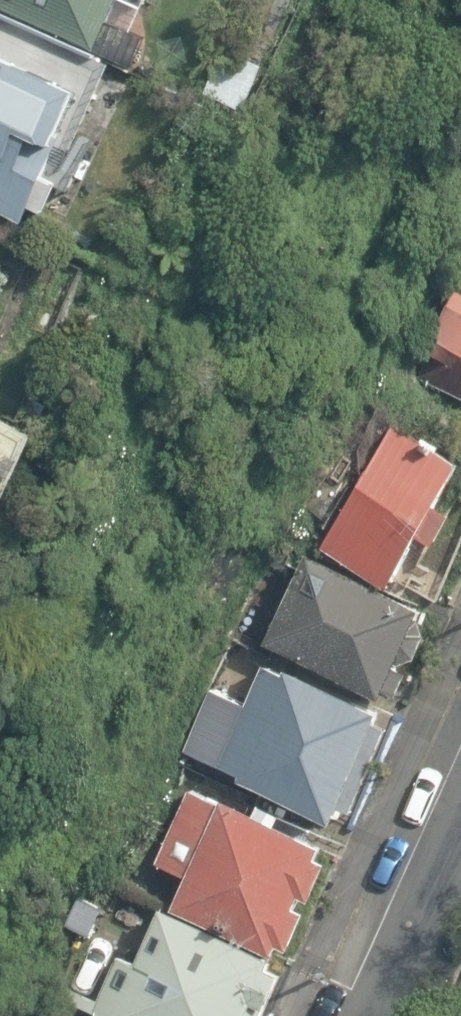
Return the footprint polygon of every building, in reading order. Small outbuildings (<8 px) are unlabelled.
[(130,68),(144,38),(133,33),(148,0),(0,0),(0,9),(130,68)] [(28,225),(34,212),(51,220),(64,190),(49,183),(68,140),(71,141),(86,109),(80,94),(97,58),(0,14),(0,212),(28,225)] [(460,428),(460,285),(459,288),(453,285),(423,353),(432,357),(423,379),(459,394),(447,422),(460,428)] [(395,589),(460,475),(460,458),(399,422),(331,552),(395,589)] [(13,442),(0,436),(0,468),(13,442)] [(267,645),(389,699),(429,609),(307,555),(267,645)] [(241,781),(339,823),(387,712),(290,670),(287,676),(267,667),(224,766),(244,775),(241,781)] [(174,911),(280,957),(284,947),(295,952),(312,912),(302,908),(306,897),(316,902),(333,862),(324,857),(328,847),(279,825),(283,816),(261,806),(257,815),(223,800),(221,805),(190,791),(158,866),(188,879),(174,911)] [(69,933),(90,941),(104,903),(83,895),(69,933)] [(101,1015),(265,1015),(284,973),(273,968),(277,959),(163,908),(139,963),(122,955),(102,1000),(59,981),(53,994),(101,1015)]
